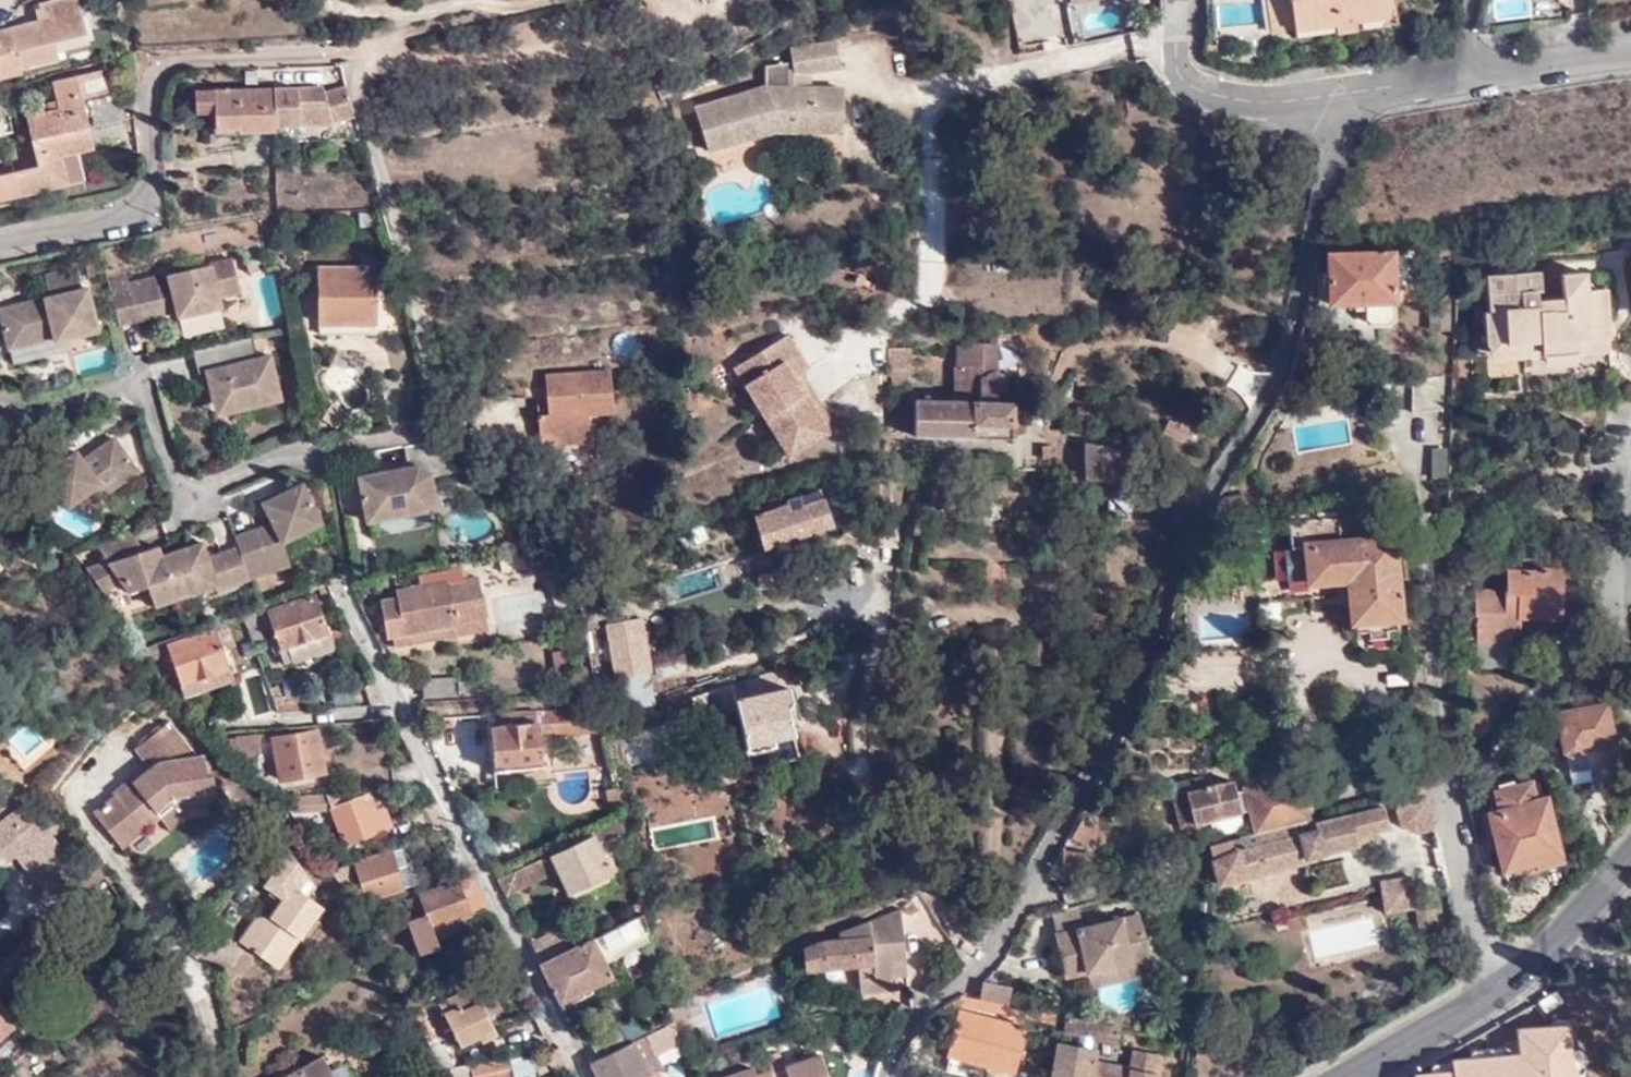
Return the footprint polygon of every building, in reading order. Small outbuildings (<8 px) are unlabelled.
[(60,45),(88,38),(80,0),(64,0),(41,6),(35,13),(38,24),(0,34),(0,76),(19,71),(18,67),(62,55),(60,45)] [(1287,0),(1265,0),(1269,35),(1291,32),(1287,0)] [(1291,32),(1331,28),(1332,36),(1355,32),(1354,24),(1386,20),(1384,0),(1287,0),(1291,32)] [(1331,28),(1291,32),(1292,41),(1332,36),(1331,28)] [(708,157),(773,135),(841,136),(843,90),(811,88),(794,88),(794,77),(812,74),(841,72),(837,41),(790,46),(792,62),(765,65),(765,85),(692,110),(708,157)] [(85,177),(78,149),(95,146),(83,96),(108,90),(102,68),(56,78),(62,107),(29,115),(40,166),(0,176),(0,198),(85,177)] [(794,88),(811,88),(812,74),(794,77),(794,88)] [(357,127),(347,93),(320,94),(320,87),(276,88),(278,127),(277,130),(357,127)] [(278,127),(276,88),(196,91),(197,111),(217,112),(217,126),(239,126),(240,130),(277,130),(278,127)] [(122,118),(119,100),(90,105),(93,123),(122,118)] [(1394,248),(1326,251),(1329,300),(1366,300),(1366,315),(1372,321),(1386,322),(1391,321),(1397,314),(1394,248)] [(85,256),(88,264),(100,261),(98,253),(85,256)] [(112,290),(120,323),(138,319),(135,311),(172,302),(174,309),(176,316),(221,305),(219,296),(239,291),(229,256),(126,283),(123,270),(108,274),(111,286),(112,290)] [(1548,262),(1533,277),(1534,284),(1541,284),(1549,289),(1557,289),(1556,275),(1560,274),(1559,260),(1548,262)] [(88,264),(90,275),(103,272),(100,261),(88,264)] [(43,272),(43,274),(75,267),(74,265),(43,272)] [(49,293),(0,306),(0,316),(8,348),(55,336),(55,339),(97,328),(86,285),(80,287),(75,267),(43,274),(49,293)] [(320,269),(320,323),(374,323),(374,269),(320,269)] [(1534,284),(1533,277),(1533,271),(1481,278),(1484,312),(1479,313),(1483,349),(1536,343),(1536,352),(1574,348),(1574,339),(1608,336),(1602,288),(1582,290),(1580,272),(1560,274),(1556,275),(1557,289),(1549,289),(1541,284),(1534,284)] [(104,275),(117,324),(120,323),(112,290),(111,286),(108,274),(104,275)] [(1454,327),(1456,300),(1428,301),(1428,328),(1454,327)] [(135,311),(138,319),(174,309),(172,302),(135,311)] [(258,360),(252,335),(188,350),(194,373),(201,371),(206,370),(207,377),(202,379),(212,421),(237,416),(240,430),(287,419),(273,357),(258,360)] [(786,468),(842,436),(785,337),(729,368),(786,468)] [(956,402),(976,402),(976,436),(1013,437),(1014,403),(997,403),(997,396),(1000,394),(1003,391),(1005,388),(1005,383),(1005,379),(1002,374),(1000,372),(996,371),(997,343),(957,341),(956,402)] [(888,348),(888,364),(890,364),(890,386),(905,386),(904,363),(908,363),(906,347),(888,348)] [(550,414),(539,414),(540,445),(593,443),(592,414),(615,413),(612,369),(549,372),(550,414)] [(1443,409),(1443,374),(1413,378),(1411,411),(1443,409)] [(915,434),(976,436),(976,402),(956,402),(946,402),(916,401),(915,434)] [(215,436),(240,430),(237,416),(212,421),(215,436)] [(28,429),(32,427),(0,418),(0,424),(7,437),(28,429)] [(9,440),(28,429),(7,437),(9,440)] [(35,453),(15,467),(22,477),(42,506),(61,493),(68,502),(99,481),(105,489),(136,468),(114,436),(82,457),(77,448),(45,469),(35,453)] [(444,454),(438,438),(407,444),(410,465),(360,473),(367,520),(438,509),(433,476),(467,471),(444,454)] [(1085,442),(1086,481),(1132,481),(1133,461),(1123,461),(1122,450),(1085,442)] [(1446,479),(1444,447),(1429,448),(1431,480),(1446,479)] [(890,501),(883,515),(898,517),(903,481),(885,478),(876,499),(890,501)] [(250,576),(288,563),(281,542),(321,523),(301,483),(261,503),(270,522),(235,534),(239,544),(250,575),(250,576)] [(763,544),(831,522),(820,488),(777,501),(779,507),(754,515),(763,544)] [(1302,544),(1305,578),(1305,579),(1304,580),(1345,578),(1348,619),(1351,620),(1352,640),(1366,649),(1391,646),(1396,640),(1396,616),(1398,617),(1393,537),(1339,541),(1338,517),(1286,519),(1287,545),(1302,544)] [(154,603),(175,596),(174,595),(161,554),(157,543),(157,542),(140,548),(132,527),(92,542),(107,559),(85,567),(99,588),(119,577),(129,589),(147,583),(154,603)] [(175,596),(217,582),(219,587),(250,576),(250,575),(239,544),(208,555),(202,539),(161,554),(174,595),(175,596)] [(1285,545),(1286,580),(1305,579),(1305,578),(1302,544),(1287,545),(1285,545)] [(409,622),(485,607),(478,572),(462,575),(460,567),(394,579),(397,600),(383,602),(388,637),(393,635),(395,647),(413,644),(413,641),(409,622)] [(1562,618),(1563,568),(1541,568),(1541,573),(1508,572),(1507,592),(1473,591),(1472,631),(1476,630),(1475,671),(1519,671),(1520,619),(1562,618)] [(267,612),(275,637),(280,650),(284,661),(291,659),(287,647),(328,633),(314,596),(267,612)] [(264,616),(260,606),(242,613),(253,640),(264,636),(258,618),(264,616)] [(488,626),(485,607),(409,622),(413,641),(488,626)] [(602,625),(612,681),(655,673),(645,617),(602,625)] [(233,679),(213,626),(165,643),(185,695),(233,679)] [(333,645),(328,633),(287,647),(291,659),(333,645)] [(280,650),(275,637),(269,639),(273,651),(280,650)] [(1195,687),(1247,682),(1243,650),(1192,655),(1195,687)] [(791,699),(784,667),(730,683),(731,686),(707,694),(710,706),(731,700),(745,749),(771,742),(770,738),(793,732),(786,708),(791,699)] [(458,696),(456,676),(421,678),(422,697),(458,696)] [(649,679),(617,681),(619,710),(651,707),(649,679)] [(277,709),(304,708),(299,690),(272,696),(277,709)] [(1614,742),(1606,704),(1558,715),(1564,753),(1585,748),(1589,769),(1626,762),(1622,740),(1614,742)] [(605,729),(599,709),(554,714),(554,710),(489,714),(491,742),(492,770),(540,769),(539,732),(554,732),(554,735),(605,729)] [(491,742),(489,714),(477,715),(477,742),(491,742)] [(122,846),(158,815),(175,802),(217,795),(214,771),(209,772),(206,754),(199,754),(169,719),(135,748),(152,767),(95,814),(122,846)] [(325,768),(316,727),(271,737),(280,777),(325,768)] [(231,747),(227,748),(237,758),(264,750),(260,734),(230,741),(231,747)] [(361,786),(360,777),(335,777),(335,787),(361,786)] [(1221,784),(1204,788),(1202,778),(1169,787),(1181,829),(1251,811),(1256,830),(1307,817),(1296,777),(1236,793),(1233,783),(1222,786),(1221,784)] [(1537,799),(1532,780),(1496,790),(1501,810),(1490,813),(1503,871),(1535,862),(1537,870),(1563,862),(1548,798),(1537,799)] [(276,794),(286,808),(330,805),(345,841),(390,824),(377,792),(367,795),(364,789),(276,794)] [(1413,832),(1433,828),(1425,796),(1421,797),(1403,802),(1396,813),(1400,826),(1413,832)] [(175,802),(158,815),(170,829),(187,816),(175,802)] [(26,867),(60,839),(30,803),(0,827),(0,852),(17,857),(26,867)] [(1219,887),(1304,864),(1303,860),(1359,845),(1356,837),(1377,831),(1388,828),(1383,807),(1319,824),(1317,818),(1287,826),(1208,848),(1219,887)] [(1082,814),(1072,835),(1085,842),(1096,822),(1082,814)] [(627,834),(624,823),(594,835),(596,839),(554,855),(571,894),(623,871),(616,853),(603,858),(598,846),(627,834)] [(274,830),(246,869),(265,882),(268,878),(283,888),(280,892),(283,895),(272,913),(255,916),(240,940),(261,953),(275,948),(288,928),(300,936),(323,905),(297,887),(307,873),(274,830)] [(1359,845),(1380,840),(1377,831),(1356,837),(1359,845)] [(60,839),(26,867),(39,882),(72,855),(60,839)] [(332,867),(341,879),(350,876),(349,870),(358,868),(367,896),(406,883),(395,848),(332,867)] [(1064,848),(1062,853),(1061,858),(1060,866),(1091,869),(1093,851),(1064,848)] [(17,857),(0,852),(0,871),(17,857)] [(498,881),(506,897),(549,876),(542,858),(498,881)] [(89,892),(108,874),(102,866),(82,883),(89,892)] [(483,908),(472,875),(404,897),(410,914),(403,916),(414,950),(433,943),(428,926),(483,908)] [(1386,909),(1415,905),(1411,875),(1381,880),(1386,909)] [(268,878),(265,882),(280,892),(283,888),(268,878)] [(1418,927),(1445,922),(1442,901),(1415,905),(1418,927)] [(1053,931),(1082,925),(1078,902),(1049,910),(1053,931)] [(887,958),(902,957),(896,906),(852,926),(848,931),(838,932),(835,939),(824,939),(802,948),(803,967),(855,962),(863,961),(865,989),(889,987),(887,971),(887,958)] [(540,963),(559,1002),(610,976),(599,953),(649,930),(645,912),(540,963)] [(1086,971),(1148,958),(1138,913),(1082,925),(1053,931),(1061,969),(1084,964),(1086,971)] [(280,966),(300,936),(288,928),(275,948),(261,953),(280,966)] [(542,958),(566,947),(557,928),(533,940),(542,958)] [(6,983),(2,979),(43,939),(34,929),(0,963),(0,989),(6,983)] [(1182,957),(1194,959),(1197,942),(1184,939),(1182,957)] [(904,971),(902,957),(887,958),(887,971),(904,971)] [(1150,973),(1148,958),(1086,971),(1089,985),(1150,973)] [(863,961),(855,962),(858,990),(865,989),(863,961)] [(1063,976),(1086,971),(1084,964),(1061,969),(1063,976)] [(501,1006),(487,978),(472,980),(473,983),(438,1001),(456,1036),(492,1018),(489,1013),(501,1006)] [(979,995),(1008,1003),(1012,986),(983,979),(979,995)] [(1419,1068),(1424,1076),(1452,1076),(1463,1072),(1461,1065),(1509,1048),(1519,1072),(1528,1068),(1520,1051),(1549,1033),(1542,1022),(1555,1011),(1537,985),(1505,1019),(1419,1068)] [(949,1004),(1056,1028),(1057,1017),(960,996),(949,1004)] [(20,1019),(0,998),(0,1039),(20,1019)] [(682,1014),(679,1002),(668,1008),(671,1018),(682,1014)] [(1025,1029),(960,1012),(949,1056),(1014,1071),(1025,1029)] [(682,1014),(671,1018),(673,1023),(684,1023),(682,1014)] [(626,1040),(644,1030),(637,1015),(618,1025),(626,1040)] [(497,1030),(492,1018),(456,1036),(460,1043),(480,1033),(482,1037),(497,1030)] [(1067,1035),(1084,1038),(1096,1041),(1121,1046),(1124,1032),(1071,1022),(1067,1035)] [(596,1076),(646,1076),(660,1070),(653,1055),(680,1046),(673,1023),(589,1063),(596,1076)] [(591,1038),(597,1055),(626,1040),(618,1025),(591,1038)] [(1096,1041),(1084,1038),(1080,1050),(1094,1052),(1096,1041)] [(1080,1050),(1058,1045),(1053,1076),(1156,1076),(1159,1061),(1135,1054),(1131,1071),(1096,1066),(1097,1053),(1094,1052),(1080,1050)] [(283,1076),(335,1076),(323,1054),(283,1076)] [(471,1064),(474,1076),(513,1076),(509,1057),(471,1064)] [(822,1061),(769,1076),(827,1076),(822,1061)] [(470,1062),(441,1068),(444,1076),(474,1076),(471,1064),(470,1062)]
